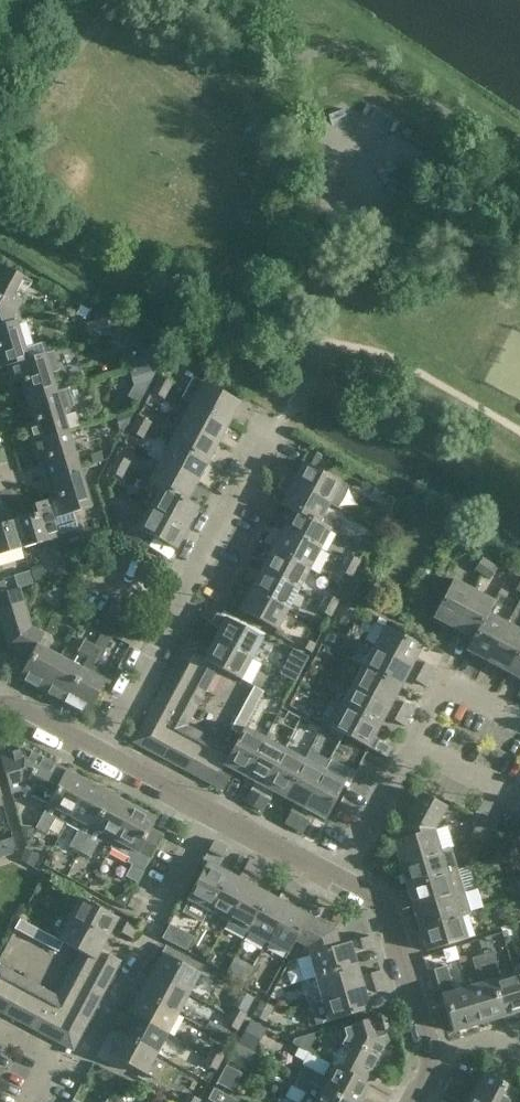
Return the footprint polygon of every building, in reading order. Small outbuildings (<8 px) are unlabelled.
[(30,283),(31,283),(32,281),(0,264),(0,325),(16,320),(16,322),(21,320),(17,309),(22,300),(21,299),(30,283)] [(7,366),(6,365),(27,358),(16,322),(16,320),(0,325),(0,368),(7,366)] [(102,320),(86,324),(90,338),(106,334),(102,320)] [(155,346),(138,352),(142,364),(159,359),(155,346)] [(27,400),(56,391),(50,372),(59,370),(53,350),(27,358),(6,365),(7,366),(12,383),(21,380),(27,400)] [(172,382),(159,376),(155,383),(168,390),(172,382)] [(190,402),(228,422),(240,401),(202,381),(190,402)] [(155,383),(151,392),(163,398),(168,390),(155,383)] [(68,388),(56,391),(27,400),(33,420),(24,423),(30,441),(67,429),(63,415),(69,413),(73,405),(68,388)] [(180,422),(218,442),(228,422),(190,402),(180,422)] [(134,423),(146,430),(150,421),(138,415),(134,423)] [(169,442),(207,462),(218,442),(180,422),(169,442)] [(146,430),(134,423),(129,431),(142,438),(146,430)] [(44,456),(50,476),(79,467),(67,429),(30,441),(35,458),(44,456)] [(207,462),(169,442),(158,462),(196,482),(207,462)] [(113,463),(125,469),(129,461),(117,455),(113,463)] [(186,502),(186,500),(196,482),(158,462),(147,483),(158,489),(159,487),(186,502)] [(276,463),(272,472),(329,503),(340,482),(302,462),(296,473),(276,463)] [(125,469),(113,463),(108,471),(121,478),(125,469)] [(77,528),(72,512),(91,507),(79,467),(51,476),(50,476),(56,497),(48,499),(54,518),(55,518),(60,534),(77,528)] [(318,523),(319,522),(329,503),(272,472),(267,481),(286,492),(280,504),(292,510),(292,509),(318,523)] [(148,508),(187,528),(198,507),(186,500),(186,502),(159,487),(158,489),(148,508)] [(13,519),(22,547),(61,535),(60,534),(55,518),(54,518),(48,499),(30,504),(33,513),(13,519)] [(187,528),(148,508),(138,526),(130,522),(126,531),(141,540),(145,533),(175,549),(187,528)] [(282,529),(319,549),(331,528),(319,522),(318,523),(292,509),(292,510),(282,529)] [(22,547),(13,519),(0,523),(0,554),(22,547)] [(319,549),(282,529),(271,548),(309,569),(319,549)] [(260,568),(298,589),(309,569),(271,548),(260,568)] [(338,570),(351,576),(359,560),(347,553),(338,570)] [(474,569),(482,574),(489,562),(481,557),(474,569)] [(489,579),(497,567),(489,562),(482,574),(489,579)] [(35,582),(45,579),(42,568),(32,572),(35,582)] [(250,588),(288,609),(298,589),(260,568),(250,588)] [(453,628),(473,590),(452,579),(432,616),(453,628)] [(24,600),(20,587),(0,593),(0,607),(24,600)] [(288,609),(250,588),(238,609),(276,630),(288,609)] [(487,613),(489,613),(495,601),(473,590),(453,628),(472,638),(473,639),(487,613)] [(329,616),(338,600),(326,594),(317,610),(329,616)] [(0,607),(0,620),(0,621),(28,613),(24,600),(0,607)] [(219,627),(213,638),(251,658),(263,637),(205,606),(199,617),(219,627)] [(28,613),(0,621),(4,634),(32,626),(28,613)] [(507,623),(489,613),(487,613),(473,639),(472,638),(465,649),(486,661),(507,623)] [(519,645),(519,630),(507,623),(486,661),(506,671),(519,645)] [(422,645),(384,625),(373,646),(430,677),(435,668),(415,657),(422,645)] [(41,690),(59,656),(38,645),(44,632),(32,626),(4,634),(7,645),(29,656),(17,678),(41,690)] [(310,652),(315,644),(303,637),(298,645),(310,652)] [(188,638),(183,647),(219,667),(218,668),(240,679),(251,658),(213,638),(208,648),(188,638)] [(87,657),(94,644),(83,639),(77,652),(87,657)] [(105,650),(94,644),(87,657),(81,668),(63,702),(87,715),(105,681),(104,681),(108,673),(96,667),(105,650)] [(294,645),(281,670),(296,677),(309,653),(294,645)] [(506,671),(519,679),(519,645),(506,671)] [(362,666),(400,686),(406,676),(425,686),(430,677),(373,646),(362,666)] [(219,667),(183,647),(169,672),(205,692),(218,668),(219,667)] [(59,656),(41,690),(63,702),(81,668),(59,656)] [(351,686),(409,717),(413,707),(394,697),(400,686),(362,666),(351,686)] [(192,717),(205,692),(169,672),(156,698),(192,717)] [(249,694),(259,700),(263,691),(254,686),(249,694)] [(351,686),(341,705),(341,706),(379,726),(385,715),(404,726),(409,717),(351,686)] [(244,703),(254,708),(259,700),(249,694),(244,703)] [(320,722),(368,748),(387,757),(392,747),(373,737),(379,726),(341,706),(341,705),(331,700),(320,722)] [(240,712),(249,717),(254,708),(244,703),(240,712)] [(132,741),(160,756),(179,720),(152,705),(132,741)] [(235,720),(245,725),(249,717),(240,712),(235,720)] [(160,756),(186,770),(205,734),(179,720),(160,756)] [(245,725),(235,720),(230,729),(239,734),(243,727),(244,727),(245,725)] [(232,748),(231,750),(223,765),(224,765),(213,785),(223,790),(233,770),(244,776),(264,738),(244,727),(243,727),(239,734),(232,748)] [(205,734),(186,770),(213,785),(224,765),(223,765),(232,748),(205,734)] [(255,782),(244,802),(253,807),(284,748),(264,738),(244,776),(255,782)] [(10,792),(10,793),(20,790),(30,795),(31,794),(47,803),(52,793),(53,794),(65,770),(23,748),(0,755),(0,759),(10,792)] [(253,807),(262,812),(273,792),(283,797),(304,759),(284,748),(253,807)] [(294,803),(284,822),(293,827),(324,770),(304,759),(283,797),(294,803)] [(65,823),(87,782),(65,770),(53,794),(52,793),(47,803),(35,827),(45,833),(54,817),(65,823)] [(313,813),(325,819),(345,781),(324,770),(293,827),(302,832),(313,813)] [(79,851),(110,794),(87,782),(65,823),(77,830),(69,846),(79,851)] [(400,826),(403,837),(404,838),(434,829),(446,806),(419,792),(400,826)] [(110,794),(79,851),(90,857),(98,842),(104,840),(111,844),(132,806),(110,794)] [(125,876),(136,882),(161,834),(150,829),(156,819),(132,806),(111,844),(110,847),(129,857),(126,861),(131,864),(125,876)] [(478,839),(485,827),(477,823),(470,835),(478,839)] [(485,827),(478,839),(486,844),(493,832),(485,827)] [(399,863),(440,850),(434,829),(404,838),(403,837),(392,841),(399,863)] [(227,847),(213,840),(200,865),(203,867),(186,899),(207,910),(227,872),(217,867),(227,847)] [(450,847),(440,850),(399,863),(405,884),(457,869),(450,847)] [(227,872),(207,910),(226,920),(257,863),(248,858),(238,878),(227,872)] [(246,931),(266,893),(256,888),(266,868),(257,863),(226,920),(246,931)] [(463,890),(457,869),(405,884),(412,906),(463,890)] [(266,893),(246,931),(266,942),(297,884),(288,880),(277,899),(266,893)] [(293,940),(307,915),(296,909),(306,889),(297,884),(266,942),(287,953),(294,941),(293,940)] [(470,912),(463,890),(412,906),(418,928),(460,915),(470,912)] [(136,911),(142,901),(132,895),(126,906),(136,911)] [(68,918),(106,938),(112,928),(131,938),(137,927),(79,897),(68,918)] [(293,940),(294,941),(306,946),(308,955),(339,945),(338,944),(334,929),(307,915),(293,940)] [(425,951),(467,938),(460,915),(418,928),(425,951)] [(19,918),(14,928),(23,933),(28,923),(19,918)] [(57,939),(63,942),(79,951),(80,950),(115,969),(120,959),(100,949),(106,938),(68,918),(57,938),(57,939)] [(186,947),(194,932),(170,920),(163,935),(186,947)] [(28,923),(23,933),(31,937),(37,928),(28,923)] [(40,942),(45,932),(37,928),(31,937),(40,942)] [(45,932),(40,942),(48,946),(54,937),(45,932)] [(308,955),(315,976),(356,964),(353,953),(373,946),(370,935),(338,944),(339,945),(308,955)] [(54,937),(48,946),(58,951),(63,942),(57,939),(57,938),(54,937)] [(66,975),(101,994),(115,969),(80,950),(79,951),(66,975)] [(514,972),(501,976),(494,951),(482,954),(501,1016),(519,1011),(519,992),(514,972)] [(150,973),(188,993),(199,972),(161,952),(150,973)] [(466,987),(477,1024),(501,1016),(482,954),(471,957),(479,983),(466,987)] [(321,998),(383,979),(380,969),(360,976),(356,964),(315,976),(321,998)] [(477,1024),(466,987),(454,991),(450,978),(449,978),(446,965),(433,969),(452,1031),(477,1024)] [(3,1012),(22,977),(0,966),(0,1010),(3,1012)] [(140,993),(177,1013),(188,993),(150,973),(140,993)] [(52,1001),(88,1020),(101,994),(66,975),(52,1001)] [(49,991),(22,977),(3,1012),(30,1026),(49,991)] [(366,996),(386,989),(383,979),(321,998),(328,1021),(370,1008),(366,996)] [(129,1013),(167,1033),(177,1013),(140,993),(129,1013)] [(264,1022),(272,1007),(258,1000),(251,1015),(264,1022)] [(37,1030),(72,1049),(88,1020),(52,1001),(37,1030)] [(229,1015),(241,1021),(245,1013),(233,1007),(229,1015)] [(118,1032),(156,1053),(167,1033),(129,1013),(118,1032)] [(241,1021),(229,1015),(225,1023),(237,1030),(241,1021)] [(378,1015),(342,1026),(345,1036),(331,1063),(364,1081),(386,1040),(378,1015)] [(205,1028),(212,1032),(225,1039),(229,1030),(209,1020),(205,1028)] [(250,1020),(236,1044),(252,1053),(265,1030),(266,1028),(250,1020)] [(156,1053),(118,1032),(107,1054),(145,1074),(156,1053)] [(227,1061),(244,1071),(253,1053),(236,1044),(227,1061)] [(208,1055),(220,1061),(224,1053),(212,1047),(208,1055)] [(220,1061),(208,1055),(203,1063),(215,1070),(220,1061)] [(347,1101),(358,1101),(368,1083),(364,1081),(331,1063),(330,1064),(329,1064),(322,1075),(304,1065),(298,1076),(347,1101)] [(241,1073),(226,1065),(216,1082),(231,1090),(241,1073)] [(447,1082),(460,1089),(465,1079),(453,1072),(447,1082)] [(483,1072),(471,1095),(484,1101),(510,1101),(517,1090),(483,1072)] [(298,1076),(292,1086),(304,1092),(299,1101),(347,1101),(298,1076)] [(471,1095),(460,1089),(447,1082),(441,1093),(458,1101),(484,1101),(471,1095)] [(214,1087),(207,1098),(214,1101),(235,1101),(236,1100),(214,1087)] [(199,1099),(187,1093),(183,1101),(184,1101),(198,1101),(199,1099)]
